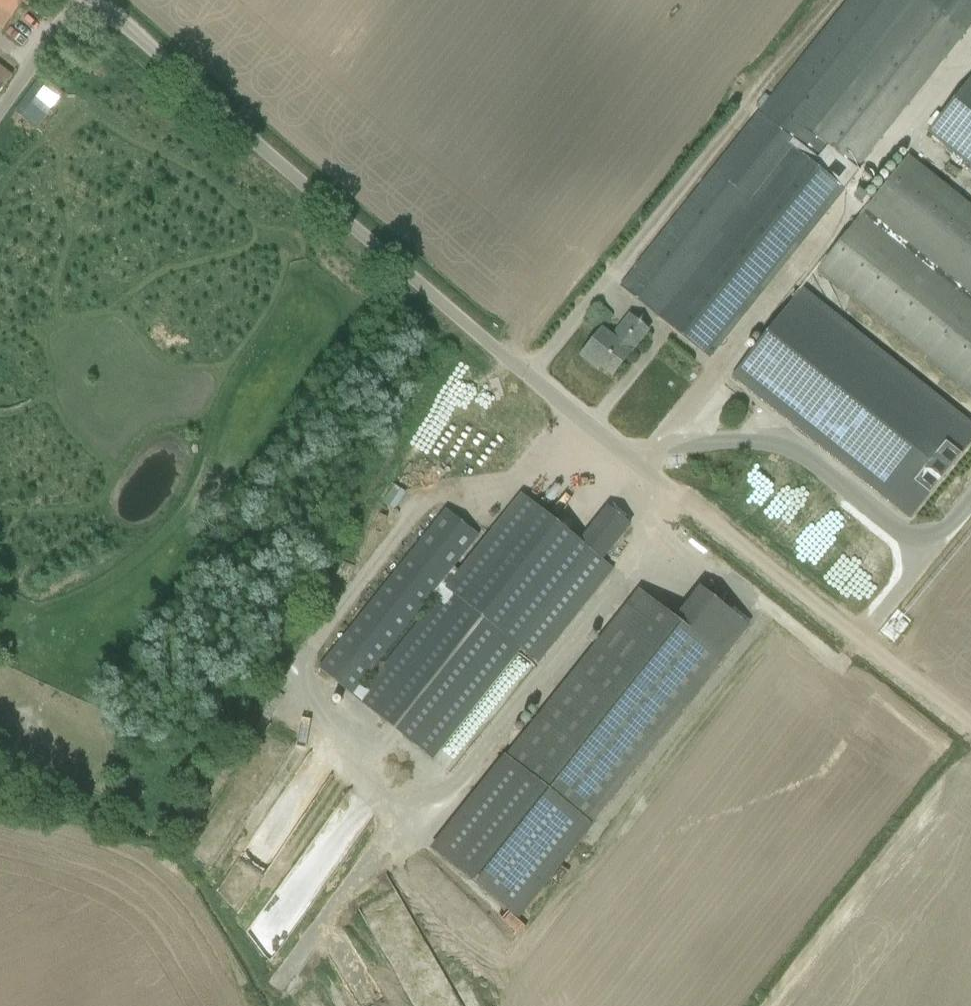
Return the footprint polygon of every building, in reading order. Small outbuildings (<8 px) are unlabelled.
[(25,0),(0,0),(0,28),(2,30),(25,0)] [(855,168),(970,22),(970,0),(848,0),(770,99),(760,111),(758,113),(792,140),(815,158),(825,145),(855,168)] [(11,76),(0,68),(0,91),(11,76)] [(40,77),(14,112),(34,128),(61,93),(40,77)] [(926,132),(970,168),(970,77),(926,132)] [(766,96),(757,109),(760,111),(770,99),(766,96)] [(858,171),(855,168),(825,145),(815,158),(792,140),(758,113),(712,170),(620,286),(653,312),(710,357),(858,171)] [(876,195),(816,270),(970,392),(970,206),(908,155),(876,195)] [(801,289),(731,376),(909,519),(970,442),(970,425),(801,289)] [(612,338),(601,329),(580,356),(592,365),(594,362),(612,376),(648,330),(628,315),(620,326),(621,327),(612,338)] [(364,690),(356,699),(430,759),(519,650),(536,664),(613,569),(601,559),(629,524),(607,506),(579,542),(520,495),(458,572),(437,599),(364,690)] [(317,667),(356,699),(364,690),(359,686),(431,595),(437,599),(458,572),(452,567),(478,536),(445,509),(317,667)] [(639,590),(432,851),(515,917),(747,625),(699,586),(674,618),(639,590)] [(296,850),(248,925),(273,941),(321,866),(296,850)]
